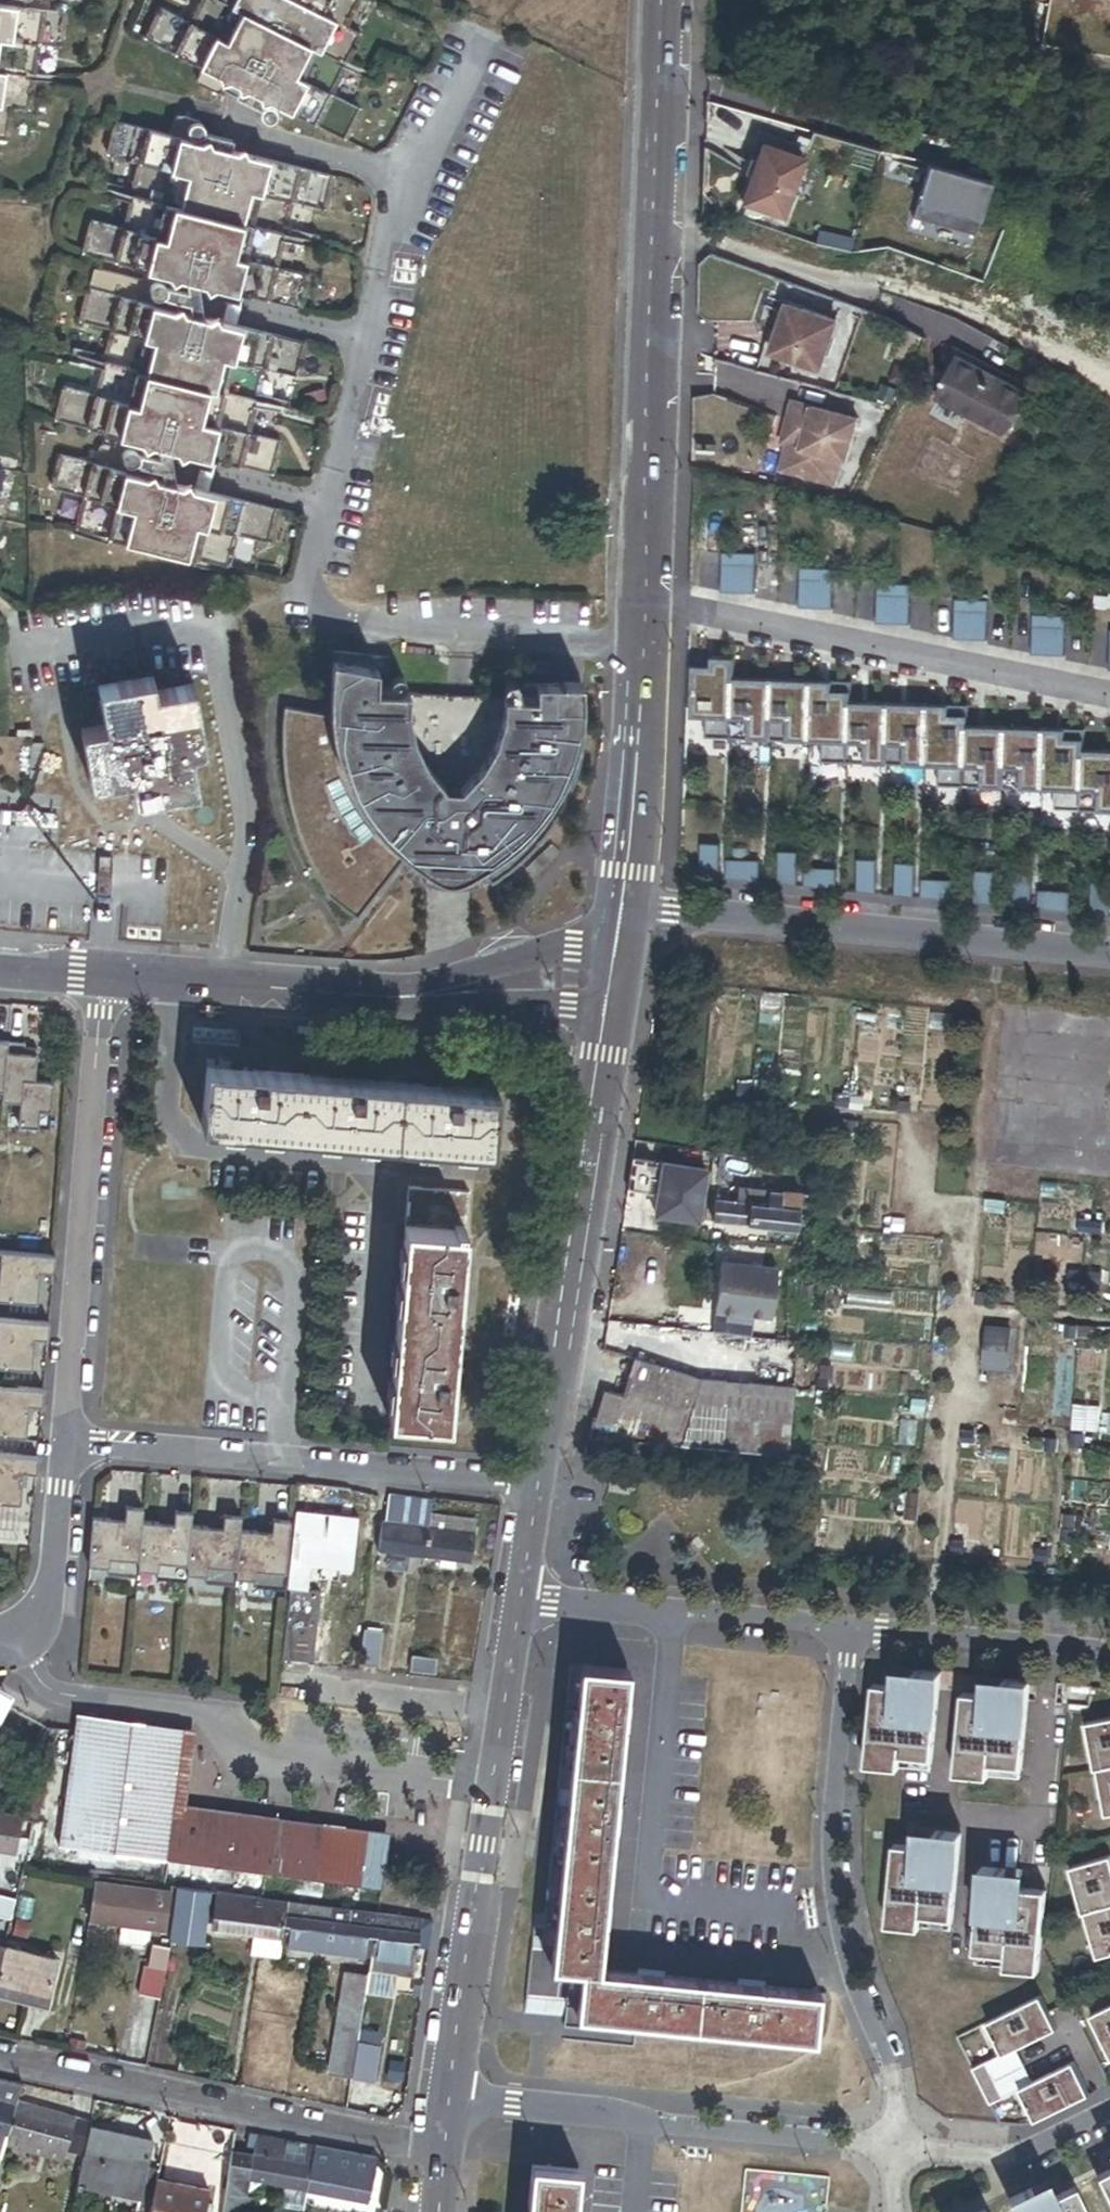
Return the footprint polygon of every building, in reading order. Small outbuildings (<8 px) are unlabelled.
[(39,0),(0,0),(0,4),(38,9),(39,0)] [(216,0),(210,0),(199,21),(189,25),(160,10),(145,39),(202,68),(220,77),(222,82),(227,80),(236,85),(239,91),(245,89),(258,96),(262,103),(268,101),(270,102),(344,139),(358,110),(328,95),(325,88),(338,61),(216,0)] [(338,61),(349,39),(360,35),(336,23),(347,0),(216,0),(338,61)] [(1041,45),(1109,56),(1109,0),(1049,0),(1041,45)] [(24,75),(28,49),(37,43),(58,45),(62,12),(38,9),(0,4),(0,72),(24,75)] [(220,77),(202,68),(198,77),(200,85),(215,93),(222,91),(227,80),(222,82),(220,77)] [(24,75),(0,72),(0,119),(2,106),(29,110),(34,76),(24,75)] [(268,105),(270,102),(268,101),(262,103),(258,96),(245,89),(239,91),(236,85),(227,80),(222,91),(260,109),(262,107),(265,106),(268,105)] [(272,107),(268,105),(265,106),(262,107),(260,109),(259,113),(260,116),(262,119),(265,121),(268,121),(271,120),(274,118),(275,115),(275,112),(274,109),(272,107)] [(190,123),(192,122),(189,119),(181,117),(177,116),(175,117),(173,119),(172,121),(172,123),(167,136),(193,143),(193,138),(191,137),(188,135),(186,131),(186,129),(188,124),(190,123)] [(196,122),(192,122),(190,123),(188,124),(186,129),(186,131),(188,135),(191,137),(193,138),(197,138),(200,136),(202,133),(202,129),(201,126),(199,123),(196,122)] [(193,143),(167,136),(115,123),(107,156),(137,164),(143,173),(137,198),(276,233),(283,208),(291,203),(323,211),(331,178),(246,156),(241,150),(233,153),(228,151),(210,147),(206,141),(200,145),(193,143)] [(197,138),(193,138),(193,143),(200,145),(206,141),(210,147),(228,151),(231,141),(202,133),(200,136),(197,138)] [(806,147),(763,135),(746,203),(786,216),(806,147)] [(989,184),(927,166),(912,217),(973,236),(989,184)] [(276,233),(137,198),(130,224),(121,228),(90,221),(82,253),(145,269),(166,275),(171,280),(176,277),(196,282),(200,283),(207,290),(213,286),(298,308),(306,276),(275,267),(270,259),(276,233)] [(151,285),(142,282),(93,269),(88,289),(159,307),(160,297),(157,298),(153,297),(151,296),(149,293),(149,290),(149,287),(151,285)] [(200,318),(196,282),(176,277),(171,280),(166,275),(145,269),(142,282),(151,285),(153,283),(157,282),(160,282),(163,284),(165,286),(165,290),(165,293),(163,296),(160,297),(159,307),(171,310),(178,306),(182,313),(200,318)] [(153,283),(151,285),(149,287),(149,290),(149,293),(151,296),(153,297),(157,298),(160,297),(163,296),(165,293),(165,290),(165,286),(163,284),(160,282),(157,282),(153,283)] [(208,320),(200,318),(182,313),(178,306),(171,310),(159,307),(88,289),(79,322),(111,330),(116,338),(109,363),(248,399),(255,373),(263,369),(295,377),(304,344),(220,322),(214,316),(208,320)] [(783,299),(758,370),(808,383),(833,317),(783,299)] [(1024,389),(958,356),(937,397),(1003,430),(1024,389)] [(248,399),(109,363),(103,389),(94,396),(63,387),(55,418),(119,435),(140,441),(143,446),(149,443),(168,448),(174,449),(179,455),(186,452),(271,475),(279,443),(247,434),(240,426),(248,399)] [(855,415),(793,399),(782,436),(786,437),(778,464),(835,480),(842,453),(846,454),(855,415)] [(155,480),(172,484),(168,448),(149,443),(143,446),(140,441),(119,435),(116,447),(124,449),(126,447),(130,447),(133,448),(135,450),(137,453),(137,456),(136,459),(134,462),(131,474),(144,477),(151,473),(155,480)] [(98,446),(94,464),(131,474),(134,462),(130,463),(128,463),(124,462),(122,460),(121,457),(121,454),(122,450),(124,449),(116,447),(104,444),(98,446)] [(126,447),(124,449),(122,450),(121,454),(121,457),(122,460),(124,462),(128,463),(130,463),(134,462),(136,459),(137,456),(137,453),(135,450),(133,448),(130,447),(126,447)] [(276,511),(190,489),(187,483),(181,486),(172,484),(155,480),(151,473),(144,477),(131,474),(94,464),(60,456),(51,488),(82,496),(88,504),(82,530),(221,565),(228,539),(235,535),(267,544),(276,511)] [(755,552),(722,551),(721,592),(753,593),(755,552)] [(832,568),(800,567),(798,607),(831,608),(832,568)] [(910,584),(877,582),(876,622),(908,624),(910,584)] [(988,600),(955,598),(953,639),(986,640),(988,600)] [(1066,615),(1032,614),(1031,654),(1064,656),(1066,615)] [(386,694),(387,659),(334,652),(331,714),(284,709),(282,743),(282,762),(287,795),(297,835),(318,877),(328,894),(355,915),(403,856),(425,872),(435,875),(433,882),(448,884),(464,883),(463,874),(471,873),(478,870),(489,882),(510,870),(526,854),(538,839),(548,823),(564,800),(571,776),(577,751),(580,729),(581,712),(580,683),(526,685),(526,697),(386,694)] [(1083,748),(1084,729),(967,724),(967,706),(850,701),(851,681),(734,676),(734,657),(694,656),(691,717),(704,718),(704,737),(731,738),(730,747),(747,748),(747,739),(823,742),(821,761),(939,765),(939,786),(1055,789),(1055,808),(1106,811),(1109,811),(1109,749),(1083,748)] [(204,751),(192,685),(155,692),(152,678),(97,688),(105,726),(81,730),(91,786),(130,778),(134,803),(197,790),(190,753),(204,751)] [(0,1093),(0,1105),(19,1106),(17,1130),(46,1132),(48,1085),(33,1084),(34,1059),(24,1058),(23,1046),(0,1043),(0,1093)] [(497,1092),(207,1068),(202,1126),(492,1151),(497,1092)] [(736,1098),(765,1101),(766,1087),(737,1085),(736,1098)] [(834,1108),(848,1109),(849,1095),(835,1094),(834,1108)] [(850,1096),(849,1110),(862,1111),(864,1097),(850,1096)] [(899,1101),(898,1114),(911,1116),(912,1103),(899,1101)] [(841,1133),(855,1135),(856,1121),(843,1120),(841,1133)] [(704,1173),(631,1161),(626,1196),(656,1201),(654,1217),(696,1224),(704,1173)] [(800,1193),(716,1185),(712,1223),(718,1224),(806,1232),(807,1208),(798,1207),(800,1193)] [(408,1189),(405,1227),(464,1231),(467,1194),(408,1189)] [(464,1231),(405,1227),(390,1420),(449,1425),(464,1231)] [(0,1253),(0,1301),(36,1306),(38,1273),(51,1275),(52,1257),(0,1253)] [(775,1261),(719,1256),(715,1302),(771,1307),(775,1261)] [(976,1291),(976,1304),(989,1305),(989,1292),(976,1291)] [(0,1320),(0,1369),(30,1372),(32,1340),(46,1341),(46,1324),(0,1320)] [(983,1369),(1009,1372),(1013,1328),(987,1326),(983,1369)] [(592,1420),(589,1438),(788,1457),(793,1386),(702,1379),(633,1358),(622,1396),(604,1392),(595,1420),(592,1420)] [(930,1387),(916,1385),(915,1400),(928,1401),(929,1401),(930,1387)] [(0,1387),(0,1436),(24,1438),(27,1406),(41,1407),(41,1391),(0,1387)] [(915,1400),(914,1414),(927,1415),(928,1401),(915,1400)] [(898,1428),(885,1427),(882,1451),(896,1452),(898,1428)] [(1071,1431),(1070,1446),(1083,1447),(1085,1433),(1071,1431)] [(0,1455),(0,1504),(18,1505),(21,1472),(34,1474),(36,1459),(0,1455)] [(351,1503),(352,1490),(299,1484),(298,1499),(295,1499),(293,1518),(324,1522),(338,1524),(366,1527),(369,1505),(351,1503)] [(897,1520),(917,1522),(919,1493),(906,1492),(905,1507),(898,1506),(897,1520)] [(386,1524),(420,1529),(423,1502),(389,1497),(386,1524)] [(429,1503),(423,1502),(420,1529),(426,1529),(429,1503)] [(283,1592),(289,1522),(271,1521),(271,1533),(240,1532),(240,1519),(222,1517),(223,1528),(190,1527),(191,1514),(174,1512),(173,1525),(142,1523),(142,1509),(124,1509),(123,1521),(91,1518),(88,1568),(107,1569),(106,1576),(136,1579),(138,1572),(156,1573),(156,1580),(185,1583),(186,1575),(205,1577),(205,1583),(233,1587),(235,1580),(253,1581),(253,1589),(283,1592)] [(1076,1516),(1063,1515),(1062,1529),(1075,1530),(1076,1516)] [(430,1530),(426,1529),(422,1558),(469,1564),(472,1535),(450,1532),(451,1519),(432,1517),(430,1530)] [(338,1524),(324,1522),(323,1531),(337,1533),(338,1524)] [(422,1558),(426,1529),(420,1529),(386,1524),(382,1524),(378,1552),(422,1558)] [(1062,1529),(1061,1542),(1074,1543),(1075,1530),(1062,1529)] [(284,1622),(283,1636),(307,1638),(308,1625),(284,1622)] [(383,1636),(364,1634),(359,1670),(378,1672),(383,1636)] [(307,1638),(283,1636),(280,1661),(308,1663),(310,1639),(307,1638)] [(435,1659),(410,1657),(408,1673),(433,1676),(435,1659)] [(627,1671),(581,1666),(552,1967),(581,1969),(577,2016),(812,2038),(817,1992),(598,1971),(627,1671)] [(916,1690),(875,1686),(868,1764),(932,1770),(941,1672),(918,1671),(916,1690)] [(1007,1680),(1006,1699),(965,1695),(958,1774),(1020,1779),(1029,1682),(1007,1680)] [(10,1701),(14,1694),(0,1687),(0,1696),(10,1701)] [(10,1701),(0,1696),(0,1719),(10,1701)] [(184,1730),(77,1715),(58,1848),(381,1892),(387,1846),(172,1816),(184,1730)] [(1088,1722),(1097,1769),(1099,1768),(1107,1814),(1109,1814),(1109,1718),(1088,1722)] [(0,1813),(0,1851),(11,1853),(17,1820),(18,1816),(0,1813)] [(951,1929),(961,1831),(937,1829),(937,1848),(898,1845),(888,1923),(951,1929)] [(1073,1867),(1085,1912),(1086,1911),(1099,1957),(1109,1954),(1109,1856),(1073,1867)] [(1008,1869),(984,1866),(975,1964),(1038,1971),(1044,1892),(1005,1888),(1008,1869)] [(121,1925),(138,1927),(163,1930),(168,1892),(95,1883),(90,1921),(121,1925)] [(211,1892),(177,1887),(169,1942),(203,1947),(211,1892)] [(282,1938),(287,1902),(216,1892),(212,1929),(253,1934),(282,1938)] [(15,1900),(0,1897),(0,1917),(11,1919),(15,1900)] [(325,1949),(331,1908),(287,1902),(282,1938),(282,1943),(325,1949)] [(370,1955),(377,1914),(331,1908),(325,1949),(370,1955)] [(431,1920),(377,1914),(370,1955),(415,1962),(417,1948),(428,1950),(431,1920)] [(137,1939),(138,1927),(121,1925),(119,1936),(137,1939)] [(282,1938),(253,1934),(250,1955),(279,1959),(282,1943),(282,1938)] [(163,1970),(166,1951),(151,1948),(148,1968),(163,1970)] [(0,1965),(0,1994),(46,2005),(57,1962),(4,1949),(0,1965)] [(415,1962),(370,1955),(366,1979),(364,1994),(391,1999),(395,1976),(413,1978),(415,1962)] [(156,2005),(163,1970),(148,1968),(141,2002),(156,2005)] [(345,1976),(343,1994),(364,1997),(364,1994),(366,1979),(345,1976)] [(329,2075),(351,2078),(357,2042),(364,1997),(343,1994),(329,2075)] [(1059,2029),(1042,1997),(988,2024),(1003,2055),(974,2071),(991,2105),(1021,2091),(1038,2121),(1091,2094),(1074,2062),(1035,2083),(1018,2050),(1059,2029)] [(1093,2014),(1109,2049),(1109,2006),(1093,2014)] [(379,2045),(357,2042),(351,2078),(373,2083),(379,2045)] [(0,2081),(0,2159),(4,2146),(17,2101),(21,2085),(0,2081)] [(82,2158),(89,2128),(91,2122),(17,2101),(4,2146),(56,2161),(59,2151),(82,2158)] [(158,2173),(145,2170),(152,2141),(89,2128),(82,2158),(76,2186),(139,2199),(136,2211),(150,2211),(157,2180),(158,2173)] [(315,2149),(256,2137),(253,2154),(248,2181),(262,2184),(284,2188),(306,2193),(315,2149)] [(376,2160),(315,2149),(306,2193),(367,2204),(376,2160)] [(253,2154),(232,2151),(223,2211),(235,2211),(254,2198),(248,2197),(262,2184),(248,2181),(253,2154)] [(519,2165),(514,2211),(527,2211),(531,2166),(519,2165)] [(578,2170),(531,2166),(527,2211),(574,2211),(578,2170)] [(1098,2177),(1109,2202),(1109,2171),(1098,2177)] [(157,2180),(150,2211),(203,2211),(205,2205),(207,2192),(157,2180)] [(306,2193),(284,2188),(280,2208),(300,2211),(303,2211),(306,2193)] [(1010,2199),(1016,2211),(1084,2211),(1072,2188),(1036,2206),(1028,2190),(1010,2199)]
